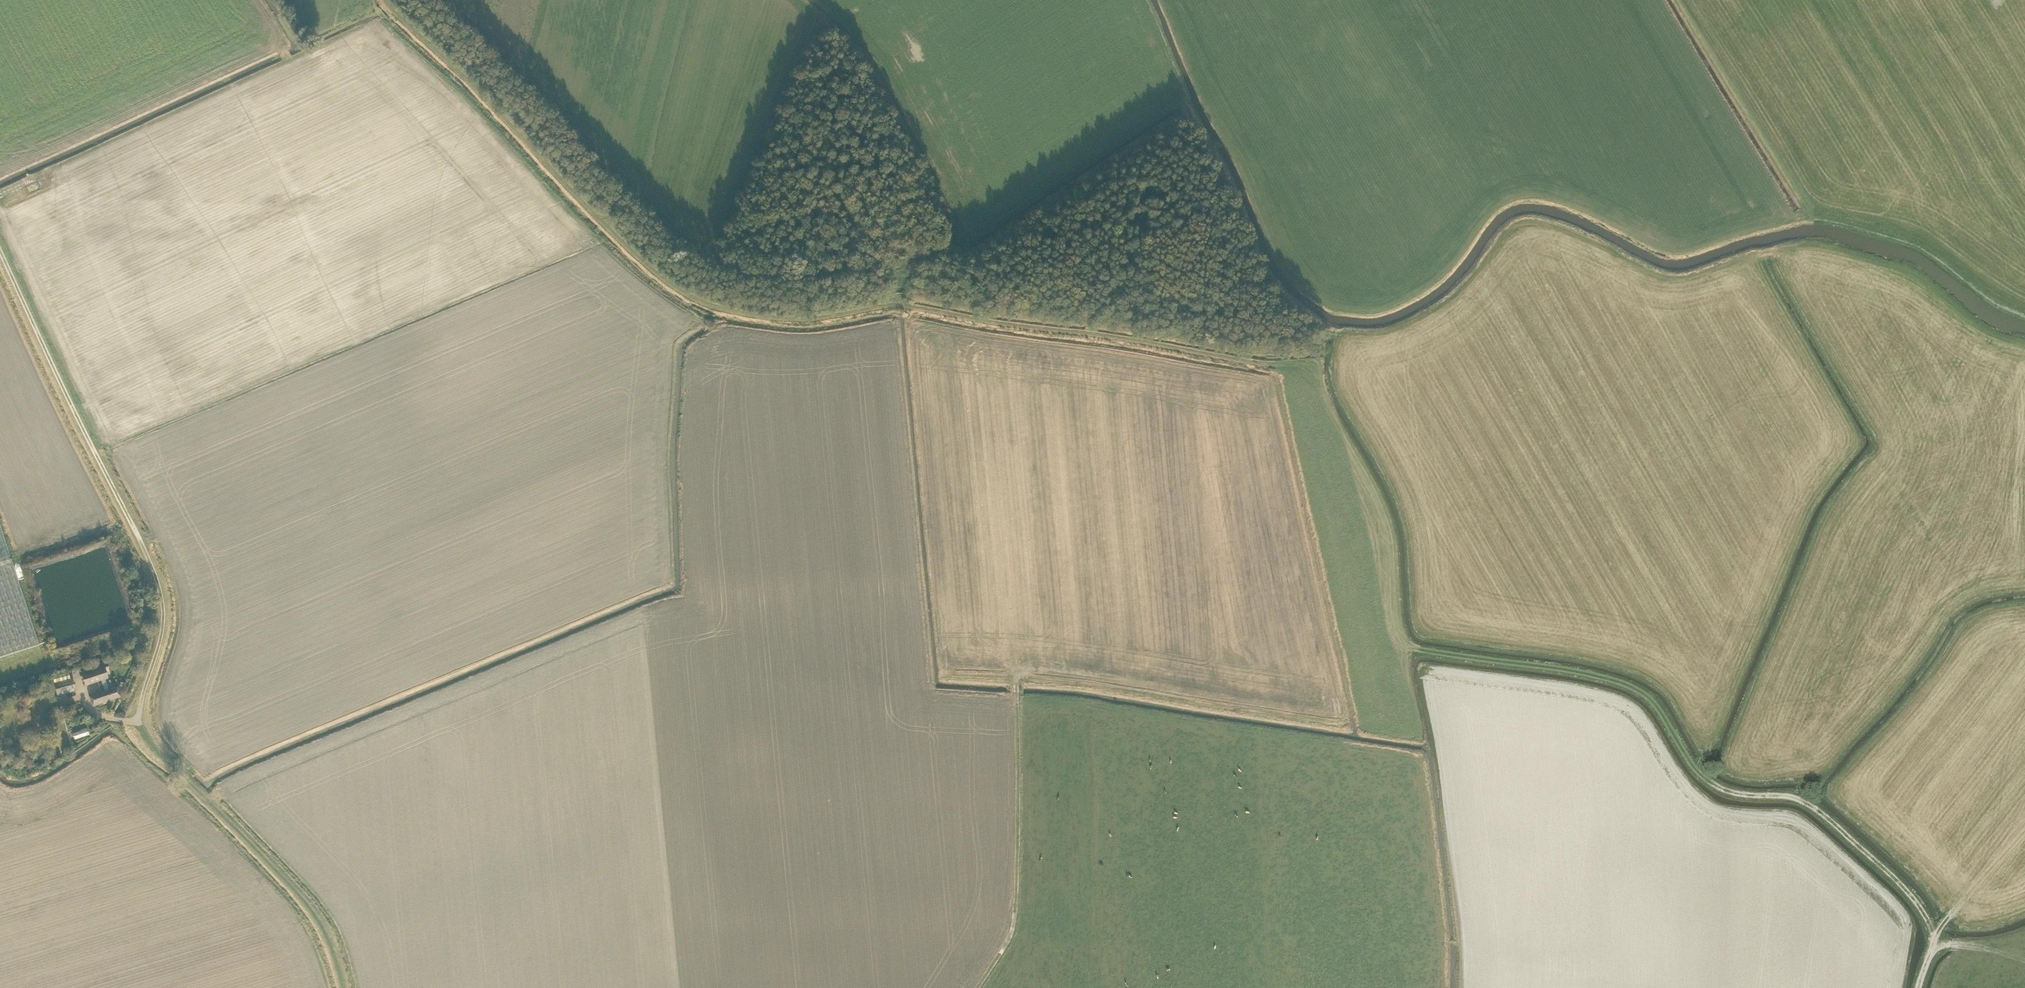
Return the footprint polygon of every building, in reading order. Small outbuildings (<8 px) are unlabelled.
[(38,646),(0,525),(0,658),(38,646)] [(105,680),(108,679),(105,668),(82,676),(85,686),(98,682),(101,693),(89,697),(92,707),(121,697),(117,687),(108,690),(105,680)] [(56,697),(76,692),(72,679),(70,680),(68,672),(51,677),(56,697)] [(76,739),(90,734),(88,727),(74,732),(76,739)]
